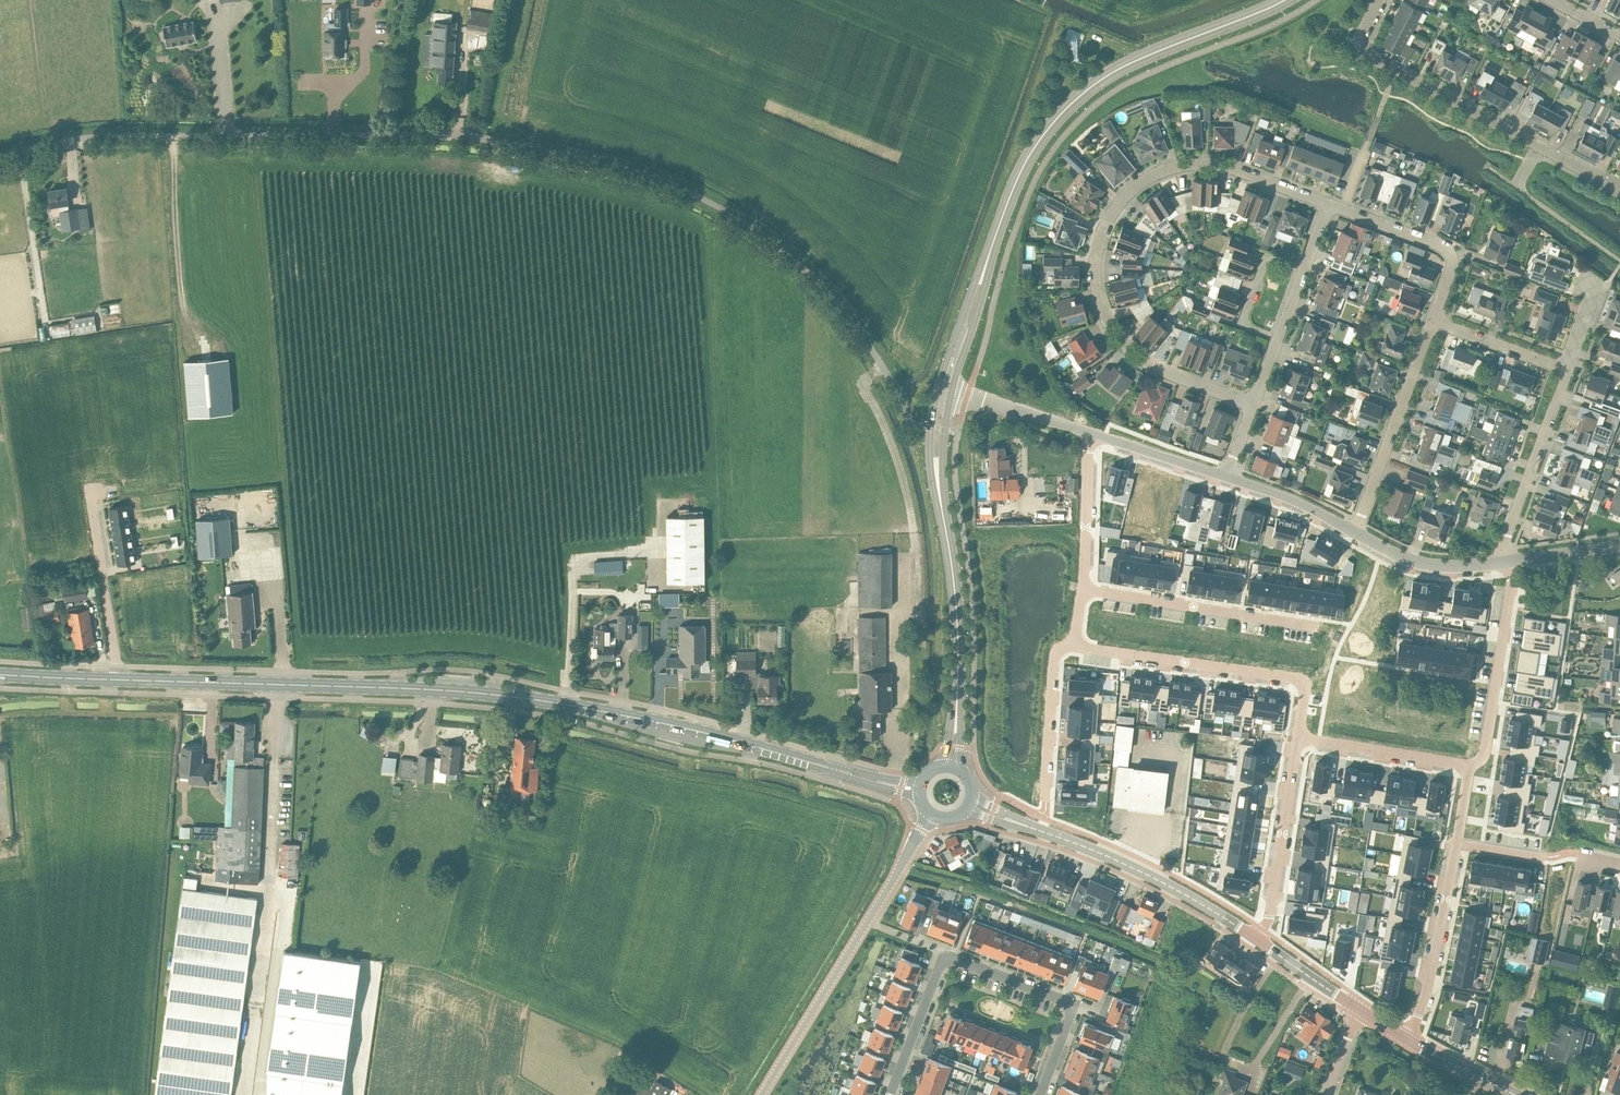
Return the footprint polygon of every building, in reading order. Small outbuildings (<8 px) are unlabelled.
[(1484,0),(1461,0),(1459,5),(1465,8),(1469,2),(1480,8),(1484,0)] [(1480,8),(1491,13),(1489,16),(1500,21),(1506,9),(1496,4),(1498,0),(1484,0),(1480,8)] [(1619,9),(1619,0),(1609,0),(1606,6),(1618,12),(1619,9)] [(1397,12),(1417,22),(1423,11),(1403,1),(1397,12)] [(1524,39),(1539,11),(1527,5),(1523,11),(1516,8),(1506,27),(1517,32),(1516,35),(1524,39)] [(342,32),(342,25),(347,25),(347,8),(335,8),(335,23),(336,32),(326,32),(326,55),(330,55),(330,58),(339,57),(339,55),(343,55),(343,32),(342,32)] [(470,9),(467,28),(494,32),(496,13),(470,9)] [(1539,11),(1524,39),(1533,43),(1534,41),(1545,47),(1552,34),(1555,28),(1548,24),(1552,18),(1539,11)] [(1397,12),(1392,22),(1411,33),(1417,22),(1397,12)] [(1444,29),(1448,22),(1442,19),(1439,26),(1444,29)] [(194,21),(164,27),(167,46),(197,40),(194,21)] [(453,83),(456,32),(457,22),(435,21),(432,65),(436,66),(435,72),(439,72),(438,82),(453,83)] [(1392,22),(1386,33),(1406,43),(1411,33),(1392,22)] [(1577,56),(1587,37),(1575,30),(1571,37),(1565,33),(1562,38),(1555,52),(1566,58),(1569,52),(1577,56)] [(1406,43),(1386,33),(1380,44),(1393,51),(1390,57),(1402,63),(1405,57),(1400,54),(1406,43)] [(1487,33),(1483,39),(1491,44),(1494,37),(1487,33)] [(1577,56),(1572,64),(1582,69),(1583,67),(1593,72),(1603,54),(1596,51),(1600,43),(1587,37),(1577,56)] [(1443,77),(1454,55),(1443,49),(1447,43),(1436,38),(1430,50),(1440,55),(1433,69),(1436,71),(1435,73),(1443,77)] [(1501,46),(1498,38),(1495,39),(1492,44),(1498,47),(1501,46)] [(1428,41),(1423,39),(1419,46),(1424,49),(1428,41)] [(1065,45),(1075,49),(1077,43),(1068,40),(1065,45)] [(1454,55),(1443,77),(1451,81),(1452,79),(1456,81),(1463,67),(1473,73),(1479,60),(1469,55),(1465,61),(1454,55)] [(1615,58),(1611,66),(1604,78),(1615,84),(1619,77),(1619,62),(1615,58)] [(1492,102),(1502,82),(1494,78),(1496,70),(1486,65),(1476,84),(1483,88),(1478,96),(1484,99),(1485,98),(1492,102)] [(1540,85),(1542,80),(1549,84),(1552,77),(1539,70),(1533,81),(1540,85)] [(1502,82),(1492,102),(1498,105),(1498,106),(1503,109),(1511,95),(1520,100),(1527,86),(1515,80),(1509,86),(1502,82)] [(1583,85),(1574,81),(1572,86),(1587,94),(1591,87),(1584,83),(1583,85)] [(1539,128),(1550,109),(1542,105),(1544,101),(1542,96),(1531,90),(1518,114),(1528,119),(1526,121),(1530,123),(1531,126),(1535,128),(1538,127),(1539,128)] [(1586,95),(1579,92),(1575,99),(1582,102),(1586,95)] [(1144,108),(1147,106),(1154,122),(1163,118),(1154,97),(1141,100),(1144,108)] [(1588,119),(1595,104),(1588,100),(1580,115),(1588,119)] [(1252,117),(1254,110),(1247,108),(1245,115),(1252,117)] [(1550,109),(1539,128),(1541,129),(1542,132),(1546,134),(1549,133),(1552,135),(1556,128),(1562,131),(1572,112),(1564,108),(1559,109),(1557,113),(1550,109)] [(1610,113),(1619,118),(1619,113),(1612,109),(1610,113)] [(1215,127),(1215,146),(1217,146),(1216,147),(1225,148),(1225,146),(1234,146),(1234,140),(1244,144),(1251,125),(1234,119),(1234,127),(1215,127)] [(1110,120),(1102,125),(1111,140),(1119,135),(1110,120)] [(1200,120),(1182,121),(1184,146),(1202,145),(1200,120)] [(1588,154),(1597,137),(1586,131),(1590,125),(1583,121),(1577,133),(1583,136),(1577,148),(1588,154)] [(1602,125),(1597,137),(1588,154),(1598,159),(1603,150),(1611,154),(1619,139),(1607,132),(1606,127),(1602,125)] [(1138,134),(1141,142),(1135,144),(1142,161),(1167,151),(1157,126),(1138,134)] [(1272,143),(1266,141),(1268,136),(1256,132),(1251,144),(1258,147),(1253,158),(1265,163),(1272,143)] [(1293,145),(1281,141),(1282,136),(1275,133),(1272,143),(1265,163),(1277,167),(1281,155),(1289,158),(1293,145)] [(1381,154),(1385,144),(1375,141),(1372,150),(1381,154)] [(1293,145),(1289,158),(1286,165),(1311,174),(1319,154),(1294,144),(1293,145)] [(1115,145),(1095,161),(1115,184),(1116,183),(1118,184),(1122,180),(1122,178),(1134,169),(1115,145)] [(1070,150),(1064,156),(1081,173),(1087,166),(1070,150)] [(1319,154),(1311,174),(1336,183),(1343,163),(1319,154)] [(1393,173),(1396,164),(1390,162),(1387,171),(1393,173)] [(1372,166),(1361,195),(1375,200),(1376,198),(1383,200),(1393,173),(1387,171),(1372,166)] [(1411,198),(1416,182),(1393,173),(1383,200),(1389,202),(1388,205),(1403,211),(1408,197),(1411,198)] [(1452,176),(1444,173),(1438,190),(1446,193),(1452,176)] [(1095,205),(1099,199),(1098,198),(1104,191),(1085,179),(1071,200),(1073,202),(1075,204),(1077,206),(1080,206),(1089,212),(1094,205),(1095,205)] [(1181,194),(1186,212),(1192,210),(1193,203),(1205,203),(1206,181),(1193,180),(1193,194),(1181,194)] [(1206,181),(1205,203),(1217,204),(1217,211),(1225,214),(1230,199),(1232,196),(1219,195),(1219,181),(1206,181)] [(54,216),(60,215),(63,230),(80,228),(81,231),(91,229),(87,207),(70,209),(69,203),(67,187),(49,190),(51,203),(47,204),(48,211),(54,216)] [(1186,212),(1181,194),(1171,200),(1163,189),(1152,196),(1165,215),(1175,207),(1179,214),(1186,212)] [(1225,214),(1224,218),(1225,218),(1234,221),(1235,221),(1236,221),(1237,221),(1238,221),(1238,220),(1239,220),(1240,219),(1241,218),(1243,213),(1249,215),(1257,195),(1245,190),(1240,203),(1233,200),(1234,197),(1232,196),(1230,199),(1225,214)] [(1438,193),(1432,191),(1430,198),(1428,198),(1421,196),(1412,218),(1420,221),(1421,220),(1427,223),(1438,193)] [(1257,195),(1249,215),(1261,220),(1269,199),(1257,195)] [(1160,229),(1170,222),(1165,215),(1152,196),(1142,203),(1149,215),(1140,221),(1154,233),(1158,227),(1160,229)] [(1050,197),(1046,205),(1060,212),(1065,205),(1050,197)] [(1455,234),(1464,211),(1442,203),(1438,214),(1445,217),(1441,229),(1444,230),(1443,231),(1451,234),(1452,233),(1455,234)] [(1282,217),(1278,228),(1293,233),(1291,240),(1298,243),(1300,236),(1301,236),(1307,218),(1300,215),(1300,213),(1293,210),(1292,212),(1285,209),(1282,217)] [(1272,213),(1268,227),(1277,231),(1282,217),(1272,213)] [(1064,216),(1056,240),(1076,247),(1077,244),(1079,245),(1082,243),(1085,236),(1084,235),(1086,227),(1075,223),(1076,220),(1064,216)] [(1154,233),(1140,221),(1135,232),(1123,227),(1118,239),(1139,247),(1146,250),(1151,238),(1150,238),(1154,233)] [(1267,230),(1268,227),(1269,225),(1260,222),(1258,226),(1266,230),(1267,230)] [(1370,239),(1374,231),(1353,223),(1349,234),(1341,231),(1337,242),(1362,252),(1365,245),(1367,240),(1370,239)] [(1267,230),(1266,230),(1262,241),(1271,245),(1277,231),(1268,227),(1267,230)] [(1493,229),(1484,254),(1504,261),(1514,236),(1493,229)] [(1389,245),(1390,243),(1392,238),(1386,236),(1384,243),(1389,245)] [(1246,251),(1248,244),(1230,237),(1226,247),(1230,249),(1229,251),(1233,253),(1230,259),(1251,267),(1256,255),(1246,251)] [(1389,247),(1388,250),(1393,252),(1394,249),(1398,250),(1401,242),(1392,238),(1389,247)] [(1139,247),(1118,239),(1114,251),(1123,255),(1122,267),(1141,268),(1141,262),(1146,250),(1139,247)] [(1358,263),(1362,252),(1337,242),(1332,254),(1344,258),(1340,269),(1352,274),(1356,262),(1358,263)] [(1178,251),(1184,255),(1189,251),(1185,246),(1178,251)] [(1408,251),(1403,264),(1412,267),(1408,277),(1428,285),(1434,269),(1424,266),(1420,263),(1423,257),(1408,251)] [(1534,258),(1530,269),(1532,270),(1530,277),(1558,287),(1563,273),(1565,273),(1570,260),(1548,252),(1545,260),(1537,257),(1535,257),(1534,258)] [(1045,258),(1045,269),(1055,269),(1055,285),(1079,285),(1079,266),(1062,266),(1062,258),(1045,258)] [(1251,267),(1230,259),(1226,271),(1219,268),(1216,276),(1231,282),(1234,274),(1246,279),(1251,267)] [(1507,262),(1503,272),(1519,277),(1522,267),(1507,262)] [(1480,273),(1483,267),(1474,263),(1472,270),(1480,273)] [(1122,279),(1112,282),(1115,294),(1137,288),(1145,286),(1141,273),(1142,268),(1141,268),(1122,267),(1122,278),(1122,279)] [(1319,288),(1347,298),(1352,285),(1344,282),(1347,275),(1334,270),(1331,278),(1324,276),(1319,288)] [(1380,282),(1382,283),(1399,289),(1401,281),(1379,273),(1375,283),(1379,285),(1380,282)] [(1215,298),(1236,306),(1241,294),(1228,289),(1231,282),(1216,276),(1213,284),(1220,287),(1215,298)] [(1468,301),(1477,304),(1475,309),(1493,316),(1496,307),(1503,310),(1507,297),(1474,285),(1468,301)] [(1137,288),(1115,294),(1118,307),(1132,303),(1135,315),(1151,304),(1147,299),(1140,300),(1137,288)] [(1347,298),(1319,288),(1315,300),(1322,303),(1318,311),(1337,318),(1340,309),(1336,307),(1340,296),(1347,299),(1347,298)] [(1542,308),(1544,309),(1537,331),(1555,338),(1560,323),(1562,324),(1566,315),(1554,311),(1559,296),(1536,288),(1532,298),(1544,302),(1542,308)] [(1362,289),(1359,298),(1358,301),(1366,305),(1371,292),(1362,289)] [(1401,299),(1397,309),(1415,316),(1419,306),(1417,305),(1421,296),(1402,289),(1399,298),(1401,299)] [(1183,294),(1183,295),(1186,303),(1187,305),(1190,311),(1206,317),(1209,308),(1194,302),(1190,296),(1183,294)] [(1070,298),(1057,301),(1063,324),(1087,318),(1083,302),(1072,305),(1070,298)] [(1236,306),(1215,298),(1211,310),(1232,318),(1236,306)] [(1605,324),(1619,329),(1619,301),(1614,299),(1605,324)] [(224,304),(180,307),(189,416),(233,413),(224,304)] [(1146,341),(1160,324),(1150,316),(1155,310),(1151,304),(1135,315),(1144,322),(1136,333),(1146,341)] [(94,315),(71,319),(73,335),(97,331),(94,315)] [(1171,330),(1174,326),(1175,325),(1165,317),(1160,324),(1146,341),(1156,349),(1170,332),(1171,330)] [(1302,334),(1327,343),(1323,341),(1327,329),(1332,331),(1335,322),(1321,317),(1319,323),(1317,322),(1314,323),(1307,321),(1302,334)] [(68,323),(51,324),(51,334),(69,333),(68,323)] [(1386,336),(1381,350),(1401,358),(1407,343),(1401,341),(1405,330),(1392,325),(1388,336),(1386,336)] [(1179,336),(1181,329),(1174,326),(1171,330),(1179,336)] [(1181,329),(1179,336),(1176,344),(1186,347),(1181,360),(1193,365),(1201,344),(1189,339),(1191,333),(1181,329)] [(1353,332),(1347,331),(1344,341),(1351,343),(1353,332)] [(1089,341),(1084,333),(1069,342),(1075,351),(1071,353),(1077,361),(1078,360),(1083,367),(1102,355),(1092,340),(1089,341)] [(1327,343),(1302,334),(1297,347),(1300,348),(1301,350),(1303,351),(1301,357),(1315,362),(1317,356),(1320,347),(1325,349),(1327,343)] [(1598,353),(1619,362),(1619,342),(1604,336),(1598,353)] [(1050,339),(1036,344),(1046,361),(1058,353),(1050,339)] [(1217,362),(1223,345),(1215,341),(1212,348),(1201,344),(1193,365),(1205,369),(1209,359),(1217,362)] [(1457,364),(1460,365),(1459,369),(1476,375),(1481,359),(1473,357),(1474,354),(1455,347),(1454,350),(1447,347),(1441,366),(1454,371),(1457,364)] [(1243,384),(1253,357),(1228,348),(1221,368),(1229,371),(1226,377),(1243,384)] [(1358,352),(1363,354),(1360,362),(1373,366),(1377,355),(1359,349),(1358,352)] [(1619,375),(1619,365),(1613,362),(1609,372),(1615,374),(1615,373),(1619,375)] [(1378,364),(1370,386),(1389,393),(1397,370),(1378,364)] [(1106,366),(1098,377),(1120,395),(1132,379),(1114,366),(1111,371),(1106,366)] [(1321,373),(1304,366),(1301,372),(1289,368),(1285,380),(1305,387),(1308,381),(1309,381),(1314,379),(1315,378),(1319,380),(1321,373)] [(1499,383),(1505,385),(1528,394),(1534,376),(1511,368),(1508,378),(1502,376),(1504,370),(1494,367),(1487,384),(1498,387),(1499,383)] [(1436,369),(1433,377),(1442,380),(1445,372),(1436,369)] [(1332,371),(1329,378),(1338,382),(1341,374),(1332,371)] [(1071,384),(1066,388),(1074,395),(1078,399),(1084,394),(1081,390),(1091,383),(1085,374),(1072,383),(1071,384)] [(1588,384),(1607,391),(1611,379),(1599,375),(1599,376),(1592,374),(1588,384)] [(1305,387),(1285,380),(1281,391),(1292,396),(1290,402),(1308,408),(1310,402),(1301,398),(1305,387)] [(1436,402),(1473,416),(1476,407),(1456,400),(1460,389),(1440,381),(1435,393),(1439,394),(1436,402)] [(1346,384),(1343,392),(1355,396),(1358,389),(1346,384)] [(1607,391),(1588,384),(1584,394),(1591,397),(1591,398),(1602,402),(1607,391)] [(1136,405),(1134,412),(1141,415),(1142,413),(1156,418),(1167,390),(1160,387),(1158,391),(1146,386),(1139,406),(1136,405)] [(1177,423),(1178,419),(1192,424),(1197,411),(1196,410),(1199,402),(1185,397),(1179,411),(1178,410),(1176,415),(1174,414),(1171,421),(1177,423)] [(1362,399),(1357,397),(1349,420),(1366,427),(1368,421),(1376,424),(1376,422),(1378,421),(1379,420),(1379,417),(1378,416),(1382,406),(1363,398),(1362,399)] [(1473,416),(1436,402),(1434,410),(1430,408),(1425,420),(1446,428),(1450,417),(1470,424),(1473,416)] [(1577,425),(1613,439),(1616,430),(1597,423),(1601,412),(1580,405),(1576,416),(1580,418),(1577,425)] [(1268,425),(1287,433),(1287,432),(1295,435),(1299,426),(1296,422),(1300,411),(1288,407),(1284,418),(1272,414),(1268,425)] [(1193,446),(1201,450),(1205,439),(1217,444),(1226,420),(1232,423),(1235,416),(1214,408),(1204,433),(1199,431),(1193,446)] [(1161,427),(1162,427),(1168,430),(1171,421),(1174,414),(1167,411),(1161,427)] [(1513,441),(1518,427),(1516,427),(1519,419),(1497,411),(1494,420),(1495,420),(1491,432),(1471,425),(1470,425),(1513,441)] [(1420,445),(1457,459),(1461,450),(1441,443),(1445,432),(1424,424),(1420,436),(1423,437),(1420,445)] [(1271,453),(1286,458),(1293,442),(1285,439),(1287,433),(1268,425),(1263,437),(1275,441),(1271,453)] [(1488,441),(1486,445),(1483,454),(1504,461),(1507,452),(1509,453),(1513,441),(1470,425),(1468,433),(1488,441)] [(1613,439),(1577,425),(1574,433),(1571,432),(1566,443),(1587,451),(1591,440),(1610,447),(1613,439)] [(1172,431),(1168,430),(1162,427),(1158,437),(1168,441),(1172,431)] [(1342,459),(1342,458),(1361,465),(1366,451),(1363,450),(1367,440),(1354,435),(1350,446),(1341,442),(1336,444),(1332,456),(1342,459)] [(1457,459),(1420,445),(1418,453),(1414,451),(1410,463),(1430,471),(1434,460),(1454,467),(1457,459)] [(1313,453),(1320,455),(1322,448),(1316,446),(1313,453)] [(1611,452),(1618,454),(1619,449),(1619,448),(1613,446),(1611,452)] [(1560,468),(1597,482),(1600,473),(1581,466),(1585,455),(1564,447),(1559,459),(1563,460),(1560,468)] [(1012,454),(1005,454),(1004,448),(990,448),(990,474),(1012,474),(1012,454)] [(1461,454),(1458,462),(1468,466),(1471,455),(1462,452),(1462,454),(1461,454)] [(1286,458),(1271,453),(1269,459),(1257,454),(1252,466),(1254,467),(1254,468),(1259,470),(1259,469),(1280,476),(1286,458)] [(1314,466),(1315,463),(1331,469),(1334,461),(1312,453),(1308,464),(1314,466)] [(1469,481),(1476,483),(1491,489),(1495,478),(1497,479),(1501,466),(1476,457),(1471,469),(1473,470),(1469,481)] [(1112,465),(1106,488),(1114,490),(1112,498),(1128,502),(1134,477),(1126,475),(1128,469),(1112,465)] [(1408,468),(1403,482),(1424,490),(1429,476),(1408,468)] [(1597,482),(1560,468),(1558,476),(1554,474),(1550,486),(1570,493),(1574,483),(1594,490),(1597,482)] [(1350,504),(1353,497),(1352,496),(1354,489),(1347,486),(1351,475),(1335,469),(1330,482),(1334,484),(1329,497),(1349,504),(1349,503),(1350,504)] [(1294,478),(1291,486),(1298,489),(1301,481),(1302,481),(1305,474),(1299,472),(1297,479),(1294,478)] [(1611,474),(1604,472),(1601,478),(1609,481),(1611,474)] [(1069,477),(1068,490),(1079,490),(1079,477),(1069,477)] [(1017,479),(990,479),(991,498),(1007,498),(1007,501),(1017,501),(1017,479)] [(1383,509),(1389,511),(1387,518),(1399,522),(1401,516),(1403,516),(1411,492),(1392,485),(1383,509)] [(1474,500),(1477,489),(1471,487),(1467,498),(1474,500)] [(1596,492),(1604,495),(1606,489),(1598,487),(1596,492)] [(1186,490),(1180,514),(1181,514),(1192,517),(1187,538),(1197,540),(1204,509),(1198,508),(1201,495),(1202,493),(1186,490)] [(1604,495),(1596,492),(1594,497),(1602,500),(1604,495)] [(1479,495),(1471,517),(1488,523),(1491,515),(1494,516),(1499,502),(1479,495)] [(1539,509),(1556,515),(1559,508),(1566,510),(1570,499),(1558,495),(1555,501),(1544,497),(1539,509)] [(1614,498),(1610,509),(1619,513),(1619,501),(1614,498)] [(1204,509),(1197,540),(1207,543),(1209,536),(1212,524),(1223,527),(1225,528),(1231,503),(1221,500),(1216,499),(1213,511),(1204,509)] [(1426,499),(1417,523),(1430,528),(1428,533),(1445,539),(1453,516),(1437,509),(1435,514),(1429,512),(1433,501),(1426,499)] [(110,523),(126,522),(125,507),(108,509),(110,523)] [(1244,508),(1238,533),(1257,537),(1263,513),(1244,508)] [(1556,515),(1539,509),(1534,522),(1546,526),(1544,532),(1556,537),(1560,525),(1553,523),(1556,515)] [(1575,514),(1572,521),(1578,523),(1581,516),(1575,514)] [(703,515),(666,516),(667,582),(705,582),(703,515)] [(230,517),(196,520),(199,557),(233,554),(230,517)] [(1267,524),(1264,543),(1276,546),(1278,537),(1295,542),(1300,523),(1291,521),(1290,520),(1290,521),(1286,520),(1285,519),(1277,517),(1274,526),(1267,524)] [(1572,521),(1572,523),(1576,533),(1578,534),(1582,525),(1572,521)] [(126,522),(110,523),(111,537),(128,536),(126,522)] [(1121,528),(1100,525),(1100,534),(1118,537),(1121,528)] [(1230,533),(1227,546),(1235,548),(1238,535),(1230,533)] [(1306,537),(1301,557),(1302,558),(1303,556),(1312,558),(1315,554),(1332,564),(1338,554),(1339,555),(1339,554),(1342,548),(1331,542),(1332,541),(1331,540),(1331,541),(1327,538),(1327,537),(1326,538),(1319,534),(1318,536),(1317,536),(1317,537),(1315,541),(1307,539),(1307,538),(1306,537)] [(128,536),(111,537),(113,551),(129,550),(128,536)] [(129,550),(113,551),(114,566),(131,564),(129,550)] [(1107,550),(1105,564),(1109,564),(1112,565),(1110,577),(1122,579),(1127,553),(1107,550)] [(891,552),(857,552),(858,606),(891,606),(891,552)] [(1127,553),(1122,579),(1123,579),(1134,580),(1138,555),(1127,553)] [(1138,555),(1134,580),(1145,582),(1150,557),(1138,555)] [(1150,557),(1145,582),(1157,584),(1161,559),(1160,564),(1149,562),(1150,557)] [(1340,571),(1339,572),(1351,574),(1353,562),(1348,558),(1347,559),(1348,560),(1341,572),(1340,571)] [(622,573),(621,559),(593,560),(594,574),(622,573)] [(1161,559),(1157,584),(1169,586),(1171,575),(1178,576),(1180,562),(1161,559)] [(1184,563),(1182,577),(1189,578),(1187,589),(1199,591),(1202,569),(1203,566),(1184,563)] [(1199,591),(1210,593),(1214,571),(1202,569),(1199,591)] [(1225,572),(1222,594),(1235,596),(1237,584),(1243,585),(1245,571),(1237,570),(1237,574),(1225,572)] [(1214,571),(1210,593),(1222,594),(1225,572),(1214,571)] [(1250,577),(1247,598),(1259,600),(1262,579),(1250,577)] [(1262,579),(1259,600),(1270,602),(1274,581),(1262,579)] [(1274,581),(1270,602),(1282,604),(1285,583),(1274,581)] [(1403,594),(1400,608),(1409,610),(1410,604),(1423,606),(1426,583),(1412,581),(1411,596),(1403,594)] [(1426,583),(1423,606),(1435,608),(1434,614),(1443,615),(1444,611),(1445,601),(1439,600),(1437,600),(1440,585),(1436,584),(1437,583),(1428,581),(1428,583),(1426,583)] [(226,586),(227,594),(231,635),(234,634),(235,644),(251,643),(250,626),(256,626),(253,592),(252,582),(229,584),(229,586),(226,586)] [(1285,583),(1282,604),(1294,606),(1297,584),(1285,583)] [(1297,584),(1294,606),(1306,608),(1309,586),(1297,584)] [(85,585),(63,588),(62,585),(53,586),(55,600),(65,598),(65,601),(87,598),(85,585)] [(1309,586),(1306,608),(1317,609),(1321,588),(1309,586)] [(39,597),(48,596),(47,587),(38,588),(39,597)] [(1444,611),(1443,615),(1451,617),(1452,612),(1452,611),(1465,613),(1468,589),(1454,587),(1452,602),(1445,601),(1444,611)] [(1321,588),(1317,609),(1329,611),(1332,590),(1321,588)] [(1468,589),(1465,613),(1478,614),(1477,620),(1485,621),(1487,608),(1482,607),(1480,607),(1482,591),(1479,591),(1479,589),(1471,588),(1471,589),(1468,589)] [(1332,590),(1329,611),(1341,613),(1345,592),(1332,590)] [(679,605),(679,592),(658,592),(658,606),(679,605)] [(57,610),(56,601),(42,603),(42,604),(21,607),(24,629),(36,627),(36,625),(60,622),(59,609),(57,610)] [(68,612),(72,635),(73,635),(75,647),(94,644),(88,608),(68,612)] [(1606,613),(1605,624),(1611,625),(1610,636),(1616,636),(1619,637),(1619,615),(1606,613)] [(610,645),(610,636),(632,637),(632,614),(617,614),(617,622),(610,622),(610,628),(595,628),(595,645),(598,645),(598,658),(614,658),(614,645),(610,645)] [(1527,614),(1525,626),(1529,626),(1528,636),(1544,639),(1563,642),(1564,631),(1546,629),(1548,617),(1527,614)] [(880,736),(879,710),(884,710),(892,709),(892,671),(886,671),(886,616),(858,616),(859,671),(859,718),(863,718),(863,737),(880,736)] [(1473,623),(1472,630),(1485,632),(1486,625),(1473,623)] [(648,649),(648,625),(638,625),(638,648),(648,649)] [(706,659),(706,625),(679,625),(679,658),(667,658),(667,672),(683,672),(683,675),(699,675),(699,671),(710,671),(710,659),(706,659)] [(778,625),(777,645),(784,645),(785,625),(778,625)] [(1522,646),(1520,658),(1541,661),(1543,650),(1561,652),(1563,642),(1544,639),(1528,636),(1526,647),(1522,646)] [(1616,636),(1615,649),(1603,648),(1602,658),(1619,659),(1619,637),(1616,636)] [(1399,641),(1395,661),(1408,663),(1411,643),(1399,641)] [(1411,643),(1408,663),(1419,665),(1422,645),(1411,643)] [(1422,645),(1419,665),(1430,667),(1433,646),(1422,645)] [(1433,646),(1430,667),(1441,668),(1444,648),(1433,646)] [(1444,648),(1441,668),(1452,670),(1455,650),(1444,648)] [(1455,650),(1452,670),(1463,672),(1466,651),(1455,650)] [(1463,672),(1463,673),(1478,675),(1479,653),(1466,651),(1463,672)] [(776,701),(776,686),(780,686),(780,674),(761,675),(761,672),(756,672),(756,658),(736,658),(736,675),(751,675),(751,687),(759,687),(759,701),(776,701)] [(1520,658),(1518,669),(1523,669),(1521,679),(1538,682),(1556,685),(1557,674),(1539,672),(1541,661),(1520,658)] [(1602,658),(1601,668),(1616,669),(1615,681),(1619,681),(1619,666),(1619,662),(1619,659),(1602,658)] [(1121,681),(1118,705),(1129,707),(1130,698),(1139,699),(1142,678),(1130,676),(1129,682),(1121,681)] [(1067,681),(1066,689),(1068,689),(1068,692),(1083,693),(1083,700),(1098,700),(1098,693),(1093,693),(1094,679),(1085,679),(1085,677),(1077,677),(1077,679),(1068,678),(1068,681),(1067,681)] [(1142,678),(1139,699),(1148,700),(1147,709),(1158,710),(1161,686),(1153,685),(1154,679),(1142,678)] [(1515,689),(1514,701),(1535,704),(1536,692),(1554,695),(1556,685),(1538,682),(1521,679),(1519,690),(1515,689)] [(1161,686),(1158,710),(1168,712),(1169,703),(1178,704),(1181,683),(1169,681),(1168,687),(1161,686)] [(1615,681),(1614,688),(1606,687),(1606,691),(1600,691),(1599,702),(1617,703),(1617,695),(1619,695),(1619,681),(1615,681)] [(1181,683),(1178,704),(1187,706),(1186,714),(1197,716),(1201,692),(1193,691),(1193,684),(1181,683)] [(1206,693),(1203,718),(1214,719),(1215,710),(1224,712),(1227,690),(1215,688),(1214,694),(1206,693)] [(1227,690),(1224,712),(1233,713),(1232,721),(1243,723),(1246,699),(1239,698),(1239,692),(1227,690)] [(1246,699),(1243,723),(1253,724),(1254,716),(1263,717),(1266,695),(1254,694),(1253,700),(1246,699)] [(1266,695),(1263,717),(1273,718),(1271,727),(1282,728),(1286,704),(1278,703),(1279,697),(1266,695)] [(1068,706),(1068,720),(1092,721),(1093,708),(1098,708),(1098,700),(1083,700),(1083,707),(1068,706)] [(1592,710),(1592,719),(1605,720),(1606,711),(1592,710)] [(1515,717),(1513,730),(1536,733),(1537,725),(1545,726),(1546,715),(1523,711),(1521,719),(1515,717)] [(1613,717),(1612,730),(1611,730),(1610,736),(1612,736),(1612,738),(1619,739),(1619,717),(1613,717)] [(1563,718),(1561,729),(1570,731),(1572,720),(1563,718)] [(1066,722),(1066,730),(1067,730),(1067,734),(1081,734),(1080,741),(1095,741),(1096,734),(1091,734),(1092,721),(1068,720),(1068,722),(1066,722)] [(253,759),(253,756),(255,722),(236,722),(236,736),(229,736),(228,758),(253,759)] [(1116,723),(1113,747),(1131,749),(1134,725),(1116,723)] [(1513,730),(1510,743),(1517,744),(1516,751),(1532,754),(1540,755),(1542,744),(1534,743),(1536,733),(1513,730)] [(539,766),(533,765),(535,739),(536,739),(536,738),(515,736),(515,737),(510,800),(529,802),(530,791),(532,791),(537,791),(539,766)] [(1558,757),(1565,758),(1569,742),(1566,741),(1566,739),(1561,738),(1558,757)] [(1065,747),(1065,760),(1089,761),(1090,749),(1095,749),(1095,741),(1080,741),(1080,747),(1065,747)] [(1240,743),(1239,751),(1244,752),(1242,764),(1267,768),(1268,760),(1268,755),(1254,752),(1255,745),(1240,743)] [(459,771),(461,746),(443,744),(442,757),(435,756),(435,755),(419,753),(416,780),(433,781),(434,768),(440,768),(440,769),(459,771)] [(180,755),(180,758),(182,761),(180,776),(190,776),(189,781),(208,783),(210,763),(202,763),(202,759),(201,756),(202,748),(183,746),(182,753),(180,755)] [(1508,757),(1506,770),(1529,773),(1530,764),(1538,766),(1540,755),(1532,754),(1516,751),(1515,758),(1508,757)] [(1611,752),(1611,760),(1619,760),(1619,752),(1611,752)] [(393,774),(396,756),(383,754),(380,772),(393,774)] [(253,759),(228,758),(225,826),(218,825),(215,881),(259,883),(265,757),(253,756),(253,759)] [(412,778),(413,760),(414,758),(401,757),(400,777),(412,778)] [(1063,762),(1063,771),(1064,771),(1064,774),(1078,775),(1077,781),(1092,782),(1093,775),(1089,775),(1089,761),(1065,760),(1065,762),(1063,762)] [(1619,784),(1619,760),(1611,760),(1611,761),(1609,761),(1607,783),(1619,784)] [(1315,771),(1313,779),(1315,779),(1313,788),(1327,790),(1326,792),(1326,795),(1327,795),(1335,796),(1336,784),(1337,782),(1331,781),(1329,781),(1332,765),(1317,763),(1316,771),(1315,771)] [(1235,776),(1234,784),(1249,786),(1250,779),(1264,782),(1265,776),(1266,776),(1267,768),(1242,764),(1240,777),(1235,776)] [(1117,765),(1112,805),(1129,807),(1162,811),(1167,771),(1117,765)] [(1336,784),(1335,796),(1336,797),(1343,798),(1344,793),(1358,795),(1361,772),(1359,771),(1359,769),(1350,768),(1350,770),(1347,769),(1345,783),(1337,782),(1336,784)] [(1506,770),(1504,783),(1511,784),(1510,790),(1526,793),(1534,794),(1535,784),(1528,782),(1529,773),(1506,770)] [(1361,772),(1358,795),(1369,797),(1369,799),(1369,802),(1370,802),(1377,803),(1379,790),(1380,789),(1373,788),(1372,788),(1374,773),(1361,772)] [(1379,790),(1377,803),(1378,803),(1386,805),(1387,800),(1400,802),(1404,779),(1401,778),(1402,776),(1393,775),(1393,777),(1389,776),(1387,790),(1380,789),(1379,790)] [(1404,779),(1400,802),(1412,804),(1412,809),(1421,810),(1423,797),(1415,796),(1417,781),(1404,779)] [(1548,796),(1556,797),(1560,780),(1551,779),(1548,796)] [(1060,790),(1060,799),(1061,799),(1061,802),(1072,802),(1072,804),(1080,804),(1080,803),(1086,803),(1087,790),(1092,790),(1092,782),(1077,781),(1077,788),(1062,788),(1062,790),(1060,790)] [(1423,797),(1421,810),(1429,811),(1430,807),(1443,809),(1444,801),(1446,801),(1447,792),(1446,792),(1447,784),(1432,781),(1429,798),(1423,797)] [(1619,791),(1614,790),(1614,795),(1607,795),(1607,805),(1619,806),(1619,784),(1607,783),(1619,784),(1619,791)] [(1234,784),(1233,791),(1238,792),(1236,803),(1258,807),(1260,795),(1248,793),(1249,786),(1234,784)] [(1502,796),(1500,809),(1522,813),(1524,803),(1532,805),(1534,794),(1526,793),(1510,790),(1509,797),(1502,796)] [(1564,794),(1563,800),(1583,802),(1584,796),(1564,794)] [(1552,814),(1556,797),(1548,796),(1546,813),(1552,814)] [(1236,803),(1234,815),(1256,818),(1258,807),(1236,803)] [(1605,820),(1616,822),(1618,809),(1607,807),(1605,820)] [(1500,809),(1497,822),(1504,823),(1503,830),(1527,834),(1529,823),(1521,821),(1522,813),(1500,809)] [(1212,829),(1224,829),(1225,812),(1213,811),(1212,829)] [(1234,815),(1233,827),(1254,830),(1256,818),(1234,815)] [(1541,825),(1548,827),(1549,823),(1550,819),(1543,818),(1541,825)] [(1304,831),(1303,840),(1328,843),(1330,831),(1335,831),(1336,823),(1336,822),(1322,820),(1322,821),(1321,828),(1306,825),(1305,831),(1304,831)] [(179,826),(179,837),(190,838),(190,826),(179,826)] [(1233,827),(1231,838),(1252,842),(1254,830),(1233,827)] [(996,835),(973,828),(973,829),(973,834),(981,836),(993,842),(996,835)] [(945,840),(949,848),(935,856),(937,859),(935,866),(940,868),(941,865),(959,856),(960,858),(962,857),(963,859),(975,853),(967,837),(959,842),(956,835),(945,840)] [(1408,835),(1406,843),(1410,844),(1407,857),(1431,862),(1432,860),(1433,860),(1435,852),(1433,852),(1434,848),(1420,845),(1421,838),(1408,835)] [(980,837),(976,847),(987,852),(991,841),(980,837)] [(1231,838),(1229,850),(1250,853),(1252,842),(1231,838)] [(1303,840),(1301,847),(1302,847),(1301,853),(1316,855),(1316,857),(1315,863),(1316,863),(1325,864),(1329,865),(1331,857),(1326,856),(1328,843),(1303,840)] [(282,843),(280,876),(298,877),(300,844),(282,843)] [(1222,861),(1221,868),(1236,870),(1237,864),(1249,866),(1250,853),(1229,850),(1227,861),(1222,861)] [(1015,876),(1012,883),(1032,892),(1040,872),(1029,868),(1030,864),(1024,862),(1025,860),(1007,853),(1000,870),(1015,876)] [(1401,869),(1400,877),(1403,878),(1413,880),(1415,873),(1429,876),(1431,862),(1407,857),(1405,870),(1401,869)] [(1470,858),(1466,878),(1480,881),(1483,860),(1470,858)] [(1060,863),(1053,860),(1052,861),(1052,862),(1050,861),(1049,861),(1042,879),(1060,887),(1057,894),(1066,897),(1075,875),(1067,872),(1068,869),(1059,865),(1060,863)] [(1483,860),(1480,881),(1491,883),(1495,862),(1483,860)] [(977,861),(974,872),(984,874),(986,863),(977,861)] [(1495,862),(1491,883),(1503,885),(1507,864),(1495,862)] [(1299,868),(1297,881),(1321,885),(1323,873),(1328,874),(1329,865),(1325,864),(1316,863),(1315,863),(1314,870),(1299,868)] [(1507,864),(1503,885),(1515,886),(1518,866),(1507,864)] [(1518,866),(1515,886),(1527,888),(1526,893),(1534,894),(1536,881),(1529,879),(1531,868),(1518,866)] [(1221,868),(1220,876),(1225,876),(1223,890),(1231,891),(1231,892),(1239,894),(1240,892),(1248,894),(1249,891),(1250,891),(1251,883),(1250,883),(1250,880),(1235,877),(1236,870),(1221,868)] [(1100,879),(1094,876),(1092,878),(1090,878),(1087,886),(1079,882),(1070,904),(1078,907),(1082,898),(1093,903),(1102,883),(1100,882),(1100,879)] [(184,877),(155,1094),(230,1094),(257,898),(196,890),(197,878),(184,877)] [(1400,877),(1398,885),(1402,886),(1399,900),(1424,904),(1426,897),(1425,897),(1426,889),(1412,887),(1413,880),(1403,878),(1400,877)] [(1591,916),(1594,906),(1596,894),(1590,892),(1592,883),(1578,880),(1573,904),(1583,906),(1581,914),(1591,916)] [(1295,884),(1293,892),(1295,893),(1295,896),(1310,898),(1309,906),(1323,908),(1324,899),(1319,898),(1321,885),(1297,881),(1296,884),(1295,884)] [(1102,883),(1093,903),(1104,908),(1101,917),(1109,920),(1118,899),(1111,896),(1114,888),(1112,887),(1112,884),(1107,882),(1104,884),(1102,883)] [(1594,906),(1603,908),(1602,913),(1612,916),(1613,913),(1617,896),(1610,895),(1612,888),(1598,885),(1596,894),(1594,906)] [(1038,901),(1041,894),(1035,892),(1032,898),(1038,901)] [(1153,916),(1151,915),(1157,901),(1143,895),(1137,910),(1131,907),(1132,906),(1122,902),(1116,916),(1125,920),(1125,919),(1133,922),(1133,921),(1135,922),(1136,920),(1141,922),(1148,925),(1145,933),(1157,939),(1164,920),(1153,915),(1153,916)] [(928,912),(933,898),(927,896),(924,903),(911,899),(907,911),(905,910),(900,922),(909,925),(910,923),(916,925),(922,910),(928,912)] [(940,935),(948,913),(936,908),(939,901),(933,898),(928,912),(934,915),(928,930),(931,931),(930,933),(938,936),(938,934),(940,935)] [(1393,911),(1391,920),(1396,921),(1405,922),(1406,915),(1421,918),(1422,912),(1423,913),(1424,904),(1399,900),(1397,912),(1393,911)] [(1366,912),(1368,903),(1359,902),(1357,911),(1366,912)] [(1463,908),(1460,921),(1481,925),(1483,911),(1463,908)] [(948,913),(940,935),(942,935),(941,937),(949,940),(949,938),(952,939),(958,924),(964,926),(970,912),(963,910),(961,917),(948,913)] [(1287,918),(1286,927),(1288,927),(1287,930),(1296,931),(1295,933),(1303,934),(1304,932),(1317,934),(1319,921),(1323,922),(1324,913),(1306,910),(1305,918),(1290,916),(1289,919),(1287,918)] [(1540,912),(1532,911),(1528,931),(1536,933),(1540,912)] [(1028,924),(1031,918),(1021,914),(1019,921),(1028,924)] [(1373,929),(1376,915),(1369,914),(1366,928),(1373,929)] [(1037,927),(1040,921),(1031,918),(1028,924),(1037,927)] [(977,947),(986,924),(974,919),(966,942),(970,944),(969,946),(975,948),(976,946),(977,947)] [(1391,920),(1390,928),(1394,928),(1392,942),(1416,946),(1416,944),(1418,945),(1419,936),(1418,936),(1418,932),(1403,929),(1405,922),(1396,921),(1391,920)] [(1047,931),(1049,924),(1040,921),(1037,927),(1047,931)] [(1460,921),(1458,933),(1479,937),(1481,925),(1460,921)] [(987,950),(995,927),(986,924),(977,947),(987,950)] [(1056,935),(1058,928),(1049,924),(1047,931),(1046,931),(1056,935)] [(996,954),(1005,931),(995,927),(987,950),(996,954)] [(1065,938),(1068,931),(1058,928),(1056,935),(1065,938)] [(1005,957),(1014,934),(1005,931),(996,954),(1005,957)] [(1076,934),(1068,931),(1065,938),(1073,941),(1076,934)] [(1458,933),(1456,945),(1476,949),(1479,937),(1458,933)] [(1014,961),(1023,938),(1014,934),(1005,957),(1014,961)] [(1145,935),(1141,941),(1152,946),(1155,940),(1145,935)] [(1363,953),(1370,954),(1373,937),(1367,936),(1363,953)] [(1336,956),(1334,965),(1350,968),(1353,951),(1360,952),(1362,938),(1353,937),(1352,940),(1338,938),(1337,948),(1335,947),(1334,955),(1336,956)] [(1545,963),(1550,941),(1533,937),(1530,947),(1537,949),(1534,960),(1545,963)] [(1023,964),(1032,941),(1023,938),(1014,961),(1023,964)] [(1226,975),(1239,955),(1233,951),(1233,950),(1219,940),(1216,946),(1214,945),(1207,956),(1214,960),(1213,960),(1213,961),(1213,962),(1213,963),(1213,964),(1213,965),(1213,966),(1214,967),(1215,968),(1226,975)] [(1033,968),(1041,945),(1032,941),(1023,964),(1033,968)] [(1384,953),(1382,962),(1396,964),(1397,958),(1413,961),(1416,946),(1392,942),(1389,954),(1384,953)] [(1042,971),(1050,948),(1041,945),(1033,968),(1042,971)] [(1456,945),(1454,957),(1474,961),(1476,949),(1456,945)] [(904,947),(901,954),(916,959),(918,952),(904,947)] [(1051,975),(1060,952),(1050,948),(1042,971),(1051,975)] [(361,961),(284,950),(267,1073),(267,1094),(342,1094),(361,961)] [(1060,952),(1051,975),(1052,975),(1051,977),(1058,980),(1059,978),(1063,979),(1072,957),(1060,952)] [(1087,991),(1095,969),(1083,964),(1086,957),(1079,955),(1074,969),(1080,971),(1074,986),(1077,987),(1077,989),(1084,992),(1085,990),(1087,991)] [(1239,955),(1226,975),(1237,982),(1238,982),(1239,983),(1240,982),(1241,982),(1242,982),(1243,981),(1244,980),(1251,984),(1258,973),(1256,972),(1260,967),(1246,958),(1245,959),(1239,955)] [(1116,969),(1120,959),(1114,956),(1107,974),(1095,969),(1087,991),(1088,992),(1088,994),(1095,996),(1096,994),(1099,996),(1105,980),(1111,983),(1116,969)] [(899,961),(896,970),(909,976),(915,978),(917,972),(919,973),(922,966),(920,965),(920,964),(903,957),(901,961),(899,961)] [(1126,972),(1130,960),(1121,957),(1120,959),(1116,969),(1126,972)] [(1454,957),(1452,968),(1472,972),(1474,961),(1454,957)] [(1452,968),(1450,979),(1470,983),(1472,972),(1452,968)] [(1386,986),(1383,996),(1386,997),(1386,998),(1395,999),(1398,999),(1401,988),(1402,983),(1404,972),(1389,969),(1387,978),(1386,978),(1384,986),(1386,986)] [(895,970),(892,977),(907,983),(909,976),(896,970),(895,970)] [(894,981),(893,985),(886,982),(882,992),(886,994),(900,999),(906,1002),(908,996),(910,996),(913,989),(911,989),(911,987),(894,981)] [(1454,992),(1452,999),(1466,1003),(1468,995),(1454,992)] [(1596,1003),(1606,1004),(1606,999),(1601,999),(1602,993),(1596,992),(1596,1003)] [(886,994),(883,1001),(898,1006),(900,999),(886,994)] [(1188,995),(1184,1003),(1196,1009),(1200,1000),(1188,995)] [(1123,999),(1114,996),(1110,1006),(1112,1007),(1108,1018),(1114,1020),(1112,1026),(1127,1032),(1130,1025),(1127,1024),(1131,1012),(1127,1011),(1131,1002),(1129,1002),(1130,1000),(1124,997),(1123,999)] [(1455,1016),(1450,1037),(1452,1038),(1451,1040),(1457,1042),(1458,1039),(1465,1041),(1467,1033),(1477,1036),(1479,1027),(1476,1027),(1479,1018),(1481,1018),(1485,1003),(1477,1001),(1473,1015),(1464,1013),(1463,1018),(1455,1016)] [(882,1008),(878,1017),(891,1023),(897,1025),(899,1019),(901,1020),(904,1013),(902,1012),(902,1011),(885,1005),(884,1009),(882,1008)] [(1316,1013),(1305,1006),(1298,1017),(1307,1023),(1301,1033),(1316,1042),(1322,1032),(1326,1035),(1333,1024),(1327,1020),(1328,1018),(1317,1011),(1316,1013)] [(952,1040),(960,1018),(959,1017),(960,1015),(953,1013),(952,1015),(950,1014),(944,1028),(939,1027),(936,1035),(942,1038),(943,1036),(952,1040)] [(1518,1028),(1516,1038),(1511,1037),(1507,1053),(1522,1057),(1526,1040),(1524,1040),(1526,1030),(1529,1031),(1532,1018),(1517,1015),(1514,1027),(1518,1028)] [(877,1017),(874,1025),(889,1030),(891,1023),(878,1017),(877,1017)] [(966,1045),(974,1023),(971,1022),(972,1020),(966,1018),(965,1020),(960,1018),(952,1040),(966,1045)] [(1591,1058),(1594,1046),(1592,1045),(1595,1032),(1586,1029),(1586,1027),(1553,1019),(1545,1052),(1578,1060),(1578,1059),(1579,1056),(1591,1058)] [(977,1050),(986,1028),(983,1027),(984,1025),(977,1022),(977,1024),(974,1023),(966,1045),(977,1050)] [(1094,1049),(1107,1054),(1115,1036),(1095,1028),(1096,1026),(1084,1022),(1081,1030),(1083,1031),(1081,1037),(1096,1043),(1094,1049)] [(989,1054),(997,1032),(995,1031),(995,1029),(989,1027),(988,1029),(986,1028),(977,1050),(989,1054)] [(882,1046),(882,1047),(887,1049),(888,1046),(890,1043),(891,1044),(892,1044),(893,1041),(894,1037),(892,1036),(893,1035),(877,1029),(875,1028),(873,1032),(872,1032),(869,1041),(879,1045),(882,1046)] [(1001,1058),(1009,1037),(1006,1036),(1007,1034),(1001,1031),(1000,1033),(997,1032),(989,1054),(1001,1058)] [(1542,1041),(1544,1032),(1537,1031),(1535,1039),(1542,1041)] [(1012,1063),(1020,1041),(1018,1040),(1019,1038),(1012,1036),(1012,1038),(1009,1037),(1001,1058),(1012,1063)] [(1020,1041),(1012,1063),(1021,1066),(1020,1068),(1027,1070),(1030,1061),(1025,1060),(1031,1045),(1028,1044),(1029,1042),(1022,1039),(1022,1041),(1020,1041)] [(879,1045),(869,1041),(868,1041),(865,1048),(869,1050),(880,1053),(882,1047),(882,1046),(879,1045)] [(1100,1073),(1107,1054),(1094,1049),(1091,1055),(1076,1049),(1075,1052),(1073,1051),(1070,1059),(1072,1060),(1071,1061),(1097,1071),(1097,1072),(1100,1073)] [(873,1070),(878,1072),(881,1067),(882,1067),(883,1068),(884,1064),(885,1060),(883,1059),(884,1058),(866,1051),(864,1055),(863,1055),(860,1064),(873,1070)] [(1606,1086),(1619,1091),(1619,1052),(1617,1051),(1609,1072),(1611,1073),(1606,1086)] [(925,1070),(948,1079),(952,1067),(929,1058),(928,1062),(926,1062),(923,1068),(925,1069),(925,1070)] [(1097,1071),(1071,1061),(1071,1063),(1069,1062),(1066,1070),(1068,1071),(1067,1074),(1082,1079),(1079,1085),(1093,1091),(1096,1084),(1092,1083),(1097,1072),(1097,1071)] [(873,1070),(860,1064),(859,1064),(856,1071),(871,1077),(873,1070)] [(1226,1079),(1223,1087),(1221,1086),(1218,1094),(1220,1094),(1240,1094),(1244,1082),(1233,1078),(1235,1072),(1224,1068),(1220,1077),(1226,1079)] [(944,1088),(948,1079),(925,1070),(921,1079),(944,1088)] [(1006,1074),(1003,1082),(1014,1086),(1017,1078),(1006,1074)] [(864,1094),(867,1094),(870,1094),(871,1093),(872,1090),(873,1091),(874,1091),(875,1088),(876,1084),(874,1083),(875,1082),(857,1075),(855,1079),(854,1078),(851,1088),(863,1093),(864,1093),(864,1094)] [(647,1094),(668,1094),(672,1088),(656,1079),(647,1094)] [(944,1088),(921,1079),(918,1088),(936,1094),(941,1094),(944,1088)] [(990,1094),(1015,1094),(1016,1091),(993,1083),(989,1094),(990,1094)] [(963,1094),(967,1086),(962,1084),(958,1093),(957,1093),(963,1094)] [(1093,1091),(1079,1085),(1077,1091),(1062,1086),(1061,1089),(1059,1088),(1056,1094),(1092,1094),(1093,1091)] [(976,1089),(970,1087),(967,1094),(974,1094),(976,1089)]
